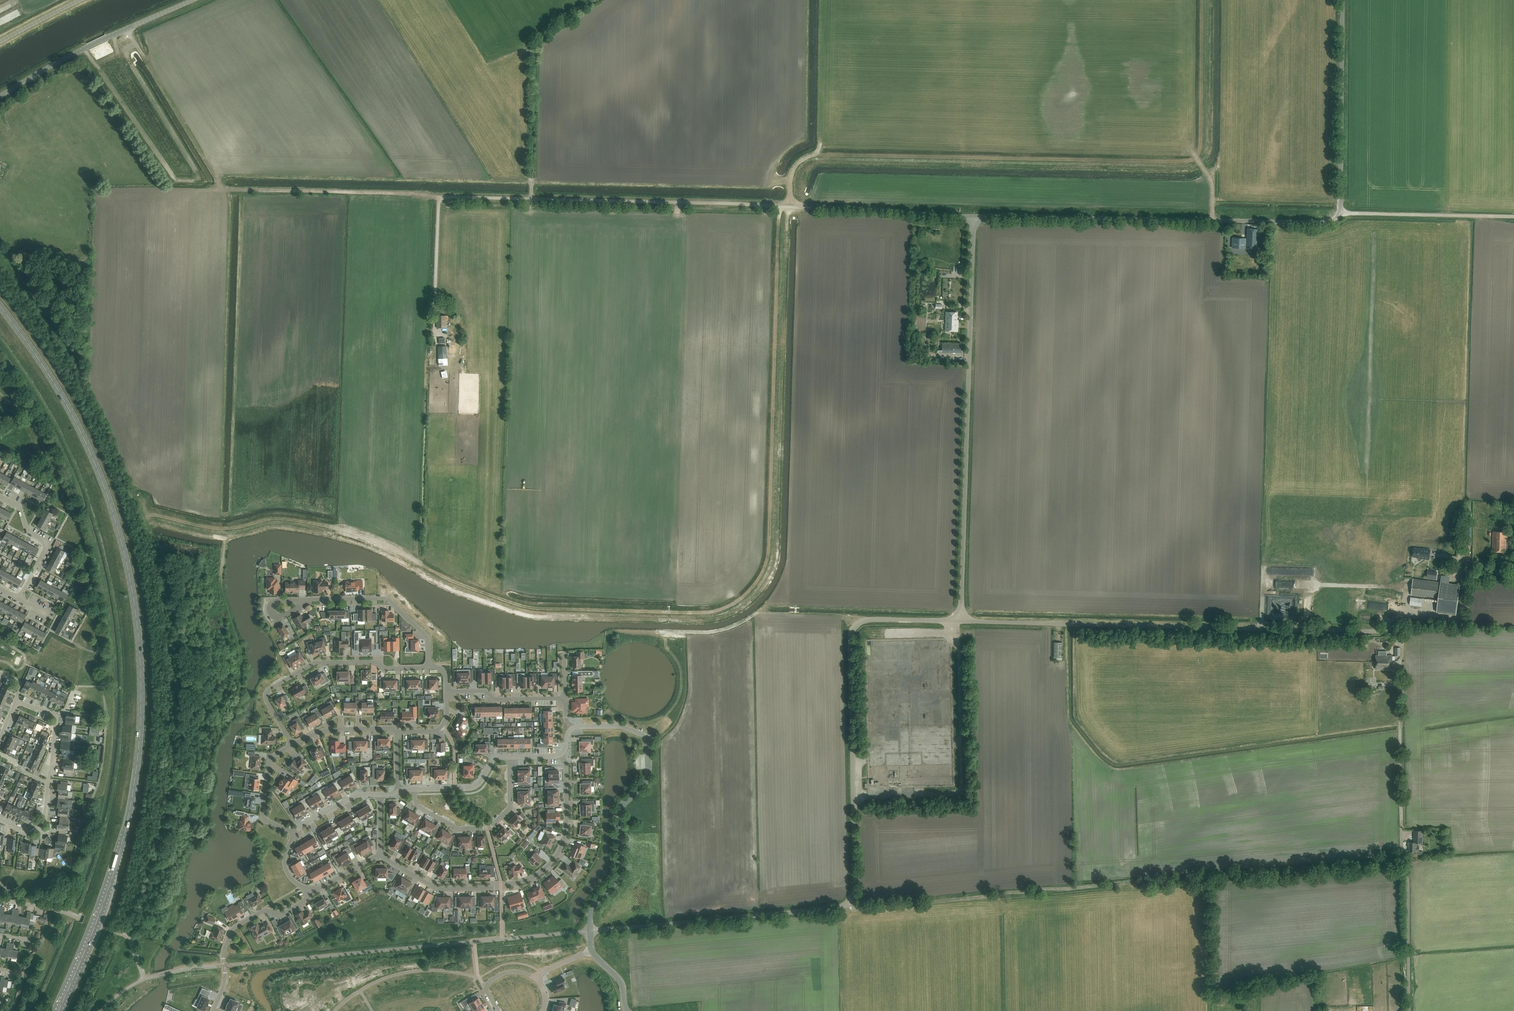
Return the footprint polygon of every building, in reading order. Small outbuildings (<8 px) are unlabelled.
[(1258,229),(1248,229),(1247,238),(1232,238),(1232,248),(1258,249),(1258,229)] [(957,312),(946,312),(945,331),(958,331),(958,320),(957,320),(957,312)] [(446,315),(436,315),(436,327),(446,327),(446,320),(448,320),(448,315),(446,315)] [(447,358),(446,346),(438,347),(438,359),(447,358)] [(5,475),(1,483),(7,486),(11,478),(7,476),(9,472),(7,471),(5,475)] [(10,484),(16,487),(20,480),(19,480),(16,478),(18,474),(16,473),(14,477),(10,484)] [(20,480),(16,487),(21,490),(25,483),(24,482),(21,481),(23,477),(21,476),(19,480),(20,480)] [(25,483),(21,490),(26,493),(30,486),(30,485),(26,483),(28,480),(26,478),(24,482),(25,483)] [(30,486),(26,493),(31,496),(35,488),(32,486),(34,482),(32,481),(30,485),(30,486)] [(31,496),(37,499),(41,491),(40,491),(37,489),(39,485),(37,484),(35,488),(31,496)] [(41,491),(37,499),(42,502),(46,494),(42,492),(44,488),(42,487),(40,491),(41,491)] [(42,515),(50,519),(52,515),(58,519),(59,517),(53,513),(53,514),(50,512),(51,512),(51,511),(51,510),(50,510),(50,509),(49,509),(49,508),(48,508),(48,509),(47,509),(46,510),(45,510),(42,515)] [(5,510),(1,518),(7,521),(11,513),(5,510)] [(42,515),(40,520),(47,525),(48,524),(49,521),(53,523),(54,521),(50,519),(42,515)] [(47,525),(40,520),(37,526),(44,530),(46,526),(50,528),(51,526),(48,524),(47,525)] [(1508,532),(1493,531),(1492,551),(1507,552),(1508,532)] [(8,542),(12,535),(7,532),(3,539),(8,542)] [(18,538),(12,535),(8,542),(13,545),(18,538)] [(18,538),(13,545),(19,548),(23,541),(18,538)] [(24,551),(28,543),(23,541),(19,548),(24,551)] [(24,551),(29,554),(33,546),(28,543),(24,551)] [(55,552),(54,553),(62,557),(65,559),(68,553),(61,550),(63,547),(60,545),(59,548),(58,548),(58,547),(54,545),(53,547),(57,549),(55,552)] [(39,549),(33,546),(29,554),(35,557),(39,549)] [(1427,560),(1428,550),(1420,549),(1420,550),(1411,549),(1410,557),(1415,558),(1415,559),(1427,560)] [(59,562),(62,557),(54,553),(55,552),(51,550),(50,552),(54,554),(52,557),(52,558),(59,562)] [(49,564),(56,568),(59,562),(52,558),(52,557),(48,555),(47,557),(51,560),(49,563),(49,564)] [(49,564),(49,563),(45,561),(44,563),(48,565),(46,569),(53,573),(56,568),(49,564)] [(11,575),(6,572),(2,579),(7,582),(11,575)] [(11,575),(7,582),(12,585),(16,577),(11,575)] [(22,580),(16,577),(12,585),(18,588),(19,586),(21,587),(26,580),(23,578),(22,580)] [(275,580),(275,578),(270,578),(270,583),(267,583),(267,589),(270,589),(270,593),(276,593),(276,590),(278,590),(278,580),(275,580)] [(1413,578),(1411,595),(1438,599),(1436,612),(1456,615),(1460,585),(1413,578)] [(37,587),(42,590),(46,583),(41,580),(37,587)] [(322,582),(322,580),(313,580),(314,592),(322,592),(322,588),(324,588),(324,589),(328,589),(328,582),(322,582)] [(305,589),(305,581),(298,581),(298,582),(285,582),(285,592),(299,592),(299,589),(305,589)] [(362,589),(362,581),(357,581),(357,582),(353,582),(352,582),(350,582),(349,582),(349,584),(348,585),(346,585),(346,592),(351,591),(357,591),(357,589),(362,589)] [(47,593),(51,586),(46,583),(42,590),(47,593)] [(47,593),(53,596),(57,588),(51,586),(47,593)] [(53,596),(58,599),(62,591),(57,588),(53,596)] [(67,594),(62,591),(58,599),(63,602),(67,594)] [(1,611),(6,614),(10,606),(11,607),(13,603),(11,602),(9,606),(6,604),(5,604),(1,611)] [(6,614),(11,617),(15,609),(16,610),(18,606),(16,605),(14,609),(11,607),(10,606),(6,614)] [(74,614),(76,611),(80,613),(81,611),(77,608),(77,609),(69,605),(66,611),(74,614)] [(19,612),(16,610),(15,609),(11,617),(12,617),(11,619),(16,621),(21,612),(21,613),(24,609),(22,608),(19,612)] [(336,619),(337,619),(337,609),(333,610),(334,611),(328,611),(328,612),(320,612),(323,618),(332,618),(333,618),(333,619),(336,619)] [(337,609),(337,619),(338,619),(341,619),(341,618),(349,618),(349,612),(346,612),(346,610),(340,610),(340,609),(337,609)] [(365,620),(365,609),(358,609),(358,613),(353,614),(353,621),(365,620)] [(365,609),(365,620),(376,620),(376,613),(372,613),(372,609),(365,609)] [(389,614),(389,610),(382,610),(382,621),(389,621),(393,621),(393,614),(389,614)] [(21,612),(16,621),(16,620),(22,623),(26,615),(27,616),(29,612),(27,611),(25,614),(21,613),(21,612)] [(74,614),(66,611),(64,616),(71,620),(72,619),(73,616),(77,618),(78,616),(74,614)] [(311,620),(308,614),(304,616),(305,617),(303,618),(301,614),(294,619),(300,629),(307,625),(306,623),(311,620)] [(71,620),(64,616),(61,621),(68,625),(69,624),(70,621),(74,623),(75,621),(72,619),(71,620)] [(411,626),(401,616),(401,631),(406,631),(411,626)] [(30,625),(31,625),(33,621),(31,620),(29,624),(25,622),(21,629),(26,632),(30,625)] [(58,626),(65,630),(66,630),(68,627),(71,629),(72,626),(69,624),(68,625),(61,621),(58,626)] [(30,625),(26,632),(31,635),(35,628),(36,628),(39,624),(37,623),(34,627),(31,625),(30,625)] [(287,630),(283,624),(278,628),(281,633),(280,634),(281,636),(282,636),(283,637),(286,635),(288,637),(293,634),(290,628),(287,630)] [(31,635),(37,638),(41,630),(42,631),(44,627),(42,626),(40,630),(36,628),(35,628),(31,635)] [(65,630),(58,626),(55,632),(62,636),(64,633),(73,638),(75,635),(66,630),(65,630)] [(41,630),(37,638),(42,641),(46,634),(47,634),(49,630),(47,629),(45,633),(42,631),(41,630)] [(354,633),(354,644),(359,644),(359,652),(362,652),(365,652),(365,639),(365,636),(361,636),(361,632),(354,633)] [(365,639),(365,652),(369,652),(369,651),(371,651),(371,644),(377,644),(376,632),(369,632),(369,639),(365,639)] [(413,638),(413,634),(405,634),(405,638),(409,638),(409,642),(411,642),(411,643),(407,643),(407,647),(411,647),(411,651),(413,651),(413,652),(417,652),(417,651),(419,651),(419,640),(413,640),(413,638)] [(317,642),(319,652),(326,651),(324,645),(327,644),(325,637),(320,638),(321,641),(317,642)] [(381,650),(390,650),(390,641),(386,641),(386,638),(381,638),(381,650)] [(390,641),(390,650),(399,650),(399,638),(393,638),(393,641),(390,641)] [(319,652),(317,642),(313,643),(312,640),(306,642),(308,649),(311,648),(313,654),(319,652)] [(348,647),(348,641),(335,641),(335,652),(343,652),(343,647),(348,647)] [(1063,642),(1054,642),(1054,658),(1062,658),(1063,642)] [(297,653),(293,655),(298,664),(304,661),(301,656),(304,654),(300,648),(295,651),(297,653)] [(583,659),(583,651),(577,652),(577,656),(572,656),(572,661),(573,661),(573,668),(580,668),(580,659),(583,659)] [(292,668),(298,664),(293,655),(289,658),(288,655),(283,658),(287,664),(289,663),(292,668)] [(1392,655),(1376,655),(1375,669),(1392,669),(1392,661),(1395,661),(1395,657),(1392,656),(1392,655)] [(484,672),(484,683),(491,683),(491,677),(493,677),(493,669),(488,669),(488,671),(484,671),(484,672)] [(371,674),(371,670),(361,671),(361,680),(376,680),(376,674),(371,674)] [(457,683),(463,683),(463,673),(460,673),(460,670),(454,670),(454,677),(457,677),(457,683)] [(463,673),(463,683),(470,683),(470,677),(473,677),(473,670),(467,670),(467,673),(463,673)] [(478,683),(484,683),(484,672),(478,672),(478,671),(475,671),(475,677),(478,677),(478,683)] [(573,676),(573,692),(582,691),(581,676),(593,676),(593,671),(577,671),(578,675),(573,676)] [(349,676),(349,672),(337,672),(337,676),(336,676),(336,680),(337,680),(337,681),(346,681),(346,683),(353,683),(353,676),(349,676)] [(329,680),(325,673),(321,674),(321,673),(317,676),(316,675),(314,676),(315,677),(311,679),(314,685),(320,682),(322,685),(329,680)] [(523,688),(527,688),(526,677),(523,677),(523,673),(517,673),(517,681),(520,681),(520,687),(523,687),(523,688)] [(526,677),(527,688),(530,688),(530,687),(533,687),(533,681),(536,681),(536,673),(530,673),(530,675),(526,675),(526,677)] [(547,687),(547,676),(547,673),(541,673),(538,674),(538,681),(541,681),(541,687),(547,687)] [(551,676),(547,676),(547,687),(554,687),(554,681),(556,681),(556,673),(551,673),(551,676)] [(499,688),(506,687),(505,677),(505,674),(496,674),(496,682),(499,682),(499,688)] [(509,677),(505,677),(506,687),(512,687),(512,681),(515,681),(514,674),(509,674),(509,677)] [(437,683),(437,678),(432,678),(432,680),(426,680),(426,689),(437,689),(437,686),(438,686),(438,683),(437,683)] [(29,689),(29,690),(35,692),(40,680),(37,679),(36,682),(37,682),(36,683),(32,682),(32,683),(29,689)] [(384,692),(390,692),(390,679),(386,679),(386,681),(380,681),(380,687),(384,687),(384,692)] [(394,679),(390,679),(390,692),(390,690),(400,689),(400,680),(394,681),(394,679)] [(413,689),(413,679),(409,679),(409,680),(403,680),(404,687),(407,687),(407,689),(413,689)] [(417,679),(413,679),(413,689),(423,689),(422,680),(417,680),(417,679)] [(35,692),(40,694),(44,687),(40,685),(41,683),(41,684),(42,682),(40,680),(35,692)] [(29,690),(29,689),(32,683),(26,681),(23,688),(22,688),(20,692),(23,693),(25,689),(29,691),(29,690)] [(8,694),(11,688),(3,685),(4,685),(0,683),(0,686),(2,687),(1,691),(8,694)] [(46,697),(48,691),(49,691),(51,685),(45,683),(44,687),(40,694),(46,697)] [(302,687),(301,685),(291,690),(296,698),(309,690),(306,685),(302,687)] [(51,701),(56,689),(53,688),(52,690),(53,691),(52,692),(49,691),(48,691),(46,697),(45,698),(51,701)] [(51,701),(56,703),(59,695),(56,694),(57,692),(58,690),(56,689),(51,701)] [(1,691),(0,692),(0,697),(12,702),(13,700),(9,698),(8,698),(7,698),(8,694),(1,691)] [(59,695),(56,703),(62,706),(65,698),(66,698),(67,695),(65,693),(63,697),(59,695)] [(288,700),(285,694),(279,698),(279,696),(274,699),(276,703),(277,706),(278,705),(280,708),(286,704),(285,702),(288,700)] [(4,705),(5,702),(7,702),(7,703),(11,705),(12,702),(0,697),(0,704),(4,705)] [(588,706),(588,699),(576,699),(576,703),(574,703),(572,705),(572,711),(576,710),(576,712),(585,712),(585,706),(588,706)] [(329,706),(326,707),(331,715),(336,712),(333,707),(336,706),(332,700),(327,703),(329,706)] [(356,706),(359,706),(359,700),(356,700),(356,703),(350,703),(350,712),(356,712),(356,706)] [(362,712),(368,711),(367,703),(364,703),(364,700),(359,700),(359,706),(362,706),(362,712)] [(367,703),(368,711),(373,711),(373,706),(376,706),(376,700),(373,700),(373,702),(367,703)] [(350,703),(350,702),(341,702),(341,707),(344,707),(344,712),(350,712),(350,703)] [(326,718),(331,715),(326,707),(324,709),(323,707),(317,709),(319,712),(321,715),(323,713),(326,718)] [(417,716),(416,707),(410,707),(410,712),(402,712),(402,718),(402,721),(413,720),(413,716),(417,716)] [(436,710),(436,707),(425,707),(425,713),(428,713),(428,717),(431,717),(431,719),(435,719),(435,717),(439,717),(438,710),(436,710)] [(481,718),(481,716),(480,707),(475,707),(475,710),(472,710),(472,716),(475,716),(475,718),(481,718)] [(397,715),(396,708),(393,708),(393,712),(380,712),(381,720),(394,720),(394,715),(397,715)] [(547,708),(541,708),(541,714),(543,714),(543,716),(552,716),(552,711),(547,711),(547,708)] [(318,716),(321,715),(319,712),(317,709),(311,712),(312,714),(310,715),(315,724),(321,721),(318,716)] [(310,727),(315,724),(310,715),(308,716),(307,714),(302,717),(305,724),(308,722),(310,727)] [(66,715),(65,724),(72,725),(75,722),(76,716),(66,715)] [(21,726),(25,718),(19,716),(16,723),(15,723),(14,727),(16,728),(18,724),(21,726)] [(21,726),(27,728),(32,717),(30,716),(29,718),(28,720),(25,718),(21,726)] [(467,719),(461,716),(455,726),(461,736),(467,732),(465,728),(465,727),(465,726),(465,725),(465,724),(467,719)] [(32,717),(27,728),(33,731),(36,723),(32,721),(33,720),(34,718),(32,717)] [(302,724),(298,717),(293,720),(293,722),(289,724),(291,728),(291,730),(291,731),(292,731),(293,731),(295,734),(296,734),(297,734),(299,734),(300,733),(300,732),(301,731),(302,730),(299,725),(302,724)] [(35,728),(31,736),(35,738),(39,730),(41,731),(43,726),(38,724),(37,723),(35,728)] [(62,732),(69,733),(71,733),(72,727),(72,725),(65,724),(65,727),(62,726),(62,732)] [(272,730),(264,730),(264,735),(262,735),(261,743),(271,744),(271,743),(275,744),(275,737),(271,736),(272,730)] [(45,743),(46,743),(50,734),(42,731),(41,734),(40,734),(38,740),(39,741),(45,743)] [(61,741),(68,742),(71,742),(71,733),(69,733),(62,732),(60,732),(59,738),(61,738),(61,741)] [(503,748),(503,739),(498,739),(498,734),(494,734),(494,740),(497,740),(497,748),(503,748)] [(4,739),(15,744),(18,738),(10,735),(8,739),(7,738),(7,737),(5,736),(4,739)] [(442,742),(442,738),(436,738),(436,744),(432,744),(432,751),(436,751),(445,751),(445,742),(442,742)] [(15,744),(4,739),(3,741),(5,742),(7,742),(5,746),(13,749),(16,750),(18,745),(15,744)] [(357,741),(349,741),(349,750),(354,750),(354,753),(361,752),(360,739),(357,740),(357,741)] [(360,739),(361,752),(361,750),(367,750),(367,748),(370,748),(370,741),(364,741),(364,739),(360,739)] [(389,746),(389,739),(378,739),(378,741),(375,741),(375,750),(384,750),(389,750),(389,746)] [(418,749),(417,739),(414,739),(414,740),(407,740),(407,749),(418,749)] [(421,739),(417,739),(418,749),(428,749),(428,740),(421,740),(421,739)] [(593,744),(593,739),(585,739),(585,742),(580,742),(580,752),(590,752),(590,744),(593,744)] [(33,745),(37,746),(44,750),(47,744),(46,743),(45,743),(39,741),(38,744),(34,742),(34,743),(31,742),(31,744),(33,745)] [(71,742),(68,742),(61,741),(60,749),(62,750),(62,749),(70,750),(70,745),(71,742)] [(339,745),(339,741),(331,741),(331,752),(339,752),(339,751),(345,751),(345,745),(340,745),(339,745)] [(473,744),(473,749),(474,749),(474,754),(480,753),(480,752),(483,752),(487,752),(487,748),(490,748),(490,742),(485,742),(485,744),(477,744),(473,744)] [(11,753),(13,749),(5,746),(3,752),(10,755),(14,757),(15,755),(11,753)] [(31,750),(42,755),(44,750),(37,746),(35,750),(34,749),(28,746),(26,748),(31,750)] [(32,757),(40,761),(42,755),(31,750),(26,748),(25,751),(32,753),(34,754),(32,757)] [(319,751),(317,748),(311,751),(313,756),(311,757),(313,761),(321,757),(321,756),(323,755),(323,756),(326,755),(323,748),(320,750),(320,751),(319,751)] [(62,749),(62,750),(61,755),(63,755),(63,758),(70,759),(74,760),(75,755),(71,754),(71,750),(70,750),(62,749)] [(255,753),(248,752),(248,755),(252,756),(251,768),(259,769),(260,764),(260,761),(260,756),(255,756),(255,753)] [(29,768),(27,772),(33,774),(35,770),(40,761),(32,757),(29,763),(25,761),(23,766),(29,768)] [(63,758),(62,767),(64,767),(73,768),(74,760),(70,759),(63,758)] [(306,763),(301,758),(297,763),(294,760),(293,761),(292,761),(291,763),(289,766),(293,769),(292,769),(295,772),(295,771),(298,774),(303,768),(302,767),(306,763)] [(593,765),(593,759),(586,759),(586,763),(580,763),(580,766),(579,766),(579,769),(580,769),(580,773),(590,773),(590,765),(593,765)] [(0,770),(0,772),(7,775),(9,770),(4,767),(6,764),(3,763),(0,770)] [(474,770),(474,764),(469,765),(469,766),(463,766),(463,771),(464,771),(464,777),(473,776),(472,770),(474,770)] [(377,767),(377,765),(372,765),(372,773),(377,773),(377,779),(378,779),(378,780),(379,780),(380,781),(381,781),(382,780),(383,780),(383,779),(384,779),(384,767),(377,767)] [(73,774),(73,768),(64,767),(63,773),(66,773),(65,776),(72,777),(73,774)] [(370,774),(370,767),(364,767),(364,770),(361,770),(361,781),(367,780),(367,774),(370,774)] [(416,770),(416,779),(417,779),(417,780),(421,780),(421,779),(422,779),(422,774),(425,774),(425,767),(419,767),(419,770),(416,770)] [(440,779),(441,779),(441,769),(437,770),(437,767),(431,767),(431,774),(434,774),(434,779),(436,779),(436,780),(440,780),(440,779)] [(444,769),(441,769),(441,779),(442,779),(442,780),(446,780),(446,779),(447,779),(447,773),(450,773),(450,767),(444,767),(444,769)] [(518,774),(518,777),(530,776),(530,770),(530,767),(521,767),(521,770),(518,770),(518,774)] [(549,776),(558,776),(558,770),(549,770),(549,767),(545,767),(545,773),(549,773),(549,776)] [(416,779),(416,770),(412,770),(412,768),(407,768),(407,774),(410,774),(410,779),(411,779),(411,780),(415,780),(415,779),(416,779)] [(345,778),(350,787),(356,784),(353,779),(355,778),(352,772),(350,774),(351,775),(345,778)] [(245,788),(258,790),(259,779),(253,778),(253,775),(246,774),(245,788)] [(530,776),(518,777),(518,779),(518,783),(522,783),(522,786),(530,786),(530,783),(530,776)] [(559,776),(558,776),(549,776),(549,779),(545,780),(545,786),(551,786),(551,782),(559,782),(559,776)] [(297,781),(291,777),(289,780),(285,778),(283,781),(282,780),(281,780),(279,783),(279,784),(280,784),(278,787),(287,793),(289,789),(290,790),(291,787),(293,788),(297,781)] [(38,790),(41,784),(33,781),(34,780),(30,778),(29,781),(32,783),(31,787),(32,787),(38,790)] [(345,791),(350,787),(345,778),(342,780),(341,778),(336,780),(336,782),(339,787),(342,785),(345,791)] [(57,790),(59,790),(67,791),(67,790),(67,785),(68,782),(60,781),(60,784),(58,784),(57,790)] [(594,786),(594,781),(586,781),(586,784),(580,784),(580,794),(591,794),(591,786),(594,786)] [(334,785),(329,788),(334,797),(340,794),(337,788),(339,787),(336,782),(334,783),(334,785)] [(40,790),(38,790),(32,787),(31,791),(29,790),(29,789),(27,788),(26,791),(30,793),(37,796),(40,790)] [(320,790),(323,796),(326,795),(329,800),(334,797),(329,788),(326,790),(324,787),(320,790)] [(548,791),(548,797),(559,797),(559,793),(558,792),(558,790),(555,790),(555,787),(545,787),(545,791),(548,791)] [(518,798),(530,798),(530,791),(531,791),(531,788),(522,788),(522,791),(518,791),(518,798)] [(59,790),(58,798),(65,799),(65,796),(68,797),(68,791),(67,790),(67,791),(59,790)] [(321,798),(323,796),(320,790),(315,793),(316,795),(313,797),(318,806),(324,803),(321,798)] [(30,793),(27,798),(39,803),(40,801),(38,800),(37,800),(36,800),(37,796),(30,793)] [(251,794),(245,793),(245,796),(248,797),(246,807),(254,808),(256,798),(251,797),(251,794)] [(313,809),(318,806),(313,797),(310,799),(308,796),(304,799),(307,805),(310,804),(313,809)] [(559,801),(559,797),(548,797),(548,801),(545,802),(545,807),(555,807),(555,804),(558,804),(558,802),(559,801)] [(69,800),(65,799),(58,798),(57,807),(59,807),(66,808),(68,808),(69,800)] [(530,798),(518,798),(518,804),(522,804),(522,807),(531,807),(531,804),(530,804),(530,798)] [(300,804),(297,806),(302,815),(308,812),(305,807),(307,805),(304,799),(299,802),(300,804)] [(594,805),(594,801),(586,801),(586,805),(581,805),(581,808),(580,808),(580,811),(581,811),(581,815),(591,815),(591,805),(594,805)] [(6,812),(9,814),(13,806),(7,803),(2,815),(5,816),(6,814),(5,814),(6,812)] [(9,814),(15,816),(20,805),(18,804),(17,806),(16,808),(13,806),(9,814)] [(396,808),(396,804),(390,804),(390,815),(400,814),(400,808),(396,808)] [(20,805),(15,816),(21,818),(21,817),(24,811),(20,809),(21,808),(22,808),(22,806),(20,805)] [(302,815),(297,806),(294,808),(292,805),(288,808),(291,815),(294,813),(297,818),(302,815)] [(363,808),(368,817),(374,814),(368,805),(363,808)] [(24,809),(24,811),(21,817),(27,820),(30,812),(31,812),(33,808),(30,807),(28,811),(24,809)] [(60,816),(67,817),(67,814),(68,813),(71,813),(71,808),(68,808),(66,808),(59,807),(58,813),(60,813),(60,816)] [(368,817),(363,808),(357,812),(362,821),(368,817)] [(406,808),(401,817),(403,818),(403,819),(409,822),(414,813),(409,810),(408,810),(406,808)] [(555,813),(555,809),(547,809),(547,813),(546,813),(547,822),(555,822),(555,819),(559,819),(559,813),(555,813)] [(244,812),(236,811),(235,814),(242,816),(241,821),(240,821),(238,829),(250,831),(251,823),(247,822),(249,816),(244,815),(244,812)] [(526,817),(522,812),(518,816),(516,814),(508,822),(513,827),(519,822),(520,823),(526,817)] [(414,813),(409,822),(417,826),(420,821),(417,819),(419,816),(414,813)] [(344,819),(350,828),(356,824),(350,815),(344,819)] [(67,817),(60,816),(59,824),(67,825),(68,826),(69,820),(67,819),(67,817)] [(344,831),(350,828),(344,819),(339,822),(344,831)] [(425,831),(431,822),(425,819),(423,823),(421,821),(418,827),(425,831)] [(431,822),(425,831),(433,836),(437,829),(435,827),(436,825),(431,822)] [(594,823),(587,823),(587,826),(581,825),(579,835),(590,836),(591,829),(594,829),(594,823)] [(59,830),(58,833),(65,834),(66,831),(67,825),(59,824),(57,824),(56,830),(59,830)] [(326,829),(332,838),(338,835),(332,826),(326,829)] [(508,831),(504,827),(495,836),(501,841),(510,833),(512,835),(514,833),(510,829),(508,831)] [(324,838),(321,839),(323,844),(328,842),(329,843),(333,841),(332,838),(326,829),(320,832),(324,838)] [(434,836),(442,841),(447,832),(442,829),(440,832),(437,831),(434,836)] [(550,831),(544,829),(543,832),(546,833),(544,836),(543,835),(541,840),(542,840),(541,844),(550,848),(555,837),(549,834),(550,831)] [(1423,831),(1414,831),(1414,842),(1408,842),(1408,846),(1409,846),(1409,852),(1416,852),(1416,851),(1419,851),(1419,847),(1417,847),(1417,843),(1422,843),(1423,831)] [(447,832),(442,841),(450,845),(453,840),(451,839),(453,835),(447,832)] [(58,833),(57,841),(57,842),(65,842),(65,843),(67,843),(68,837),(65,837),(65,834),(58,833)] [(364,840),(361,842),(367,853),(371,851),(371,850),(372,849),(368,843),(371,841),(368,836),(363,839),(364,840)] [(401,839),(396,836),(390,846),(396,850),(399,844),(401,846),(405,840),(402,838),(401,839)] [(478,840),(475,841),(475,847),(484,847),(484,836),(478,836),(478,840)] [(314,837),(309,840),(314,849),(319,846),(314,837)] [(458,847),(465,847),(465,837),(458,837),(458,838),(456,838),(456,847),(458,847)] [(471,837),(465,837),(465,847),(471,847),(474,847),(474,841),(471,841),(471,837)] [(15,839),(7,838),(6,845),(9,845),(8,848),(14,849),(15,839)] [(309,840),(305,843),(310,851),(314,849),(309,840)] [(527,840),(522,847),(526,849),(531,843),(527,840)] [(55,848),(58,853),(61,850),(64,851),(65,843),(65,842),(57,842),(57,841),(56,841),(55,848)] [(30,853),(31,845),(31,843),(22,842),(21,851),(24,852),(30,853)] [(363,856),(367,853),(361,842),(357,844),(356,842),(351,846),(354,851),(357,849),(361,856),(362,855),(363,856)] [(413,849),(410,847),(411,845),(409,843),(406,842),(402,848),(405,850),(402,855),(407,858),(413,849)] [(305,843),(300,845),(305,853),(307,851),(309,854),(311,852),(310,851),(305,843)] [(574,846),(573,849),(570,855),(575,857),(576,856),(580,858),(581,853),(582,853),(584,850),(583,849),(584,847),(577,844),(576,847),(574,846)] [(30,853),(29,854),(35,855),(38,855),(39,848),(36,848),(36,846),(31,845),(30,853)] [(300,845),(295,848),(300,857),(305,854),(300,845)] [(341,853),(347,863),(349,862),(349,863),(353,861),(348,854),(351,852),(348,847),(343,850),(344,852),(341,853)] [(541,851),(536,847),(534,850),(536,851),(534,853),(529,859),(530,860),(530,861),(530,862),(531,862),(532,863),(533,862),(537,866),(542,860),(537,855),(541,851)] [(47,849),(39,848),(38,855),(41,856),(41,858),(46,859),(47,857),(47,849)] [(58,853),(55,848),(48,848),(47,849),(47,857),(52,858),(52,857),(55,857),(55,855),(58,853)] [(416,851),(413,849),(407,858),(413,861),(416,856),(418,857),(422,851),(417,848),(416,851)] [(345,865),(347,863),(341,853),(339,855),(338,853),(332,856),(335,861),(338,860),(342,867),(345,865)] [(425,868),(430,859),(425,856),(426,854),(423,853),(420,858),(422,860),(419,865),(425,868)] [(67,856),(64,859),(68,865),(72,862),(67,856)] [(293,865),(291,866),(294,871),(302,866),(299,861),(298,861),(297,859),(291,862),(293,865)] [(430,859),(425,868),(430,871),(433,866),(436,867),(439,862),(436,860),(435,862),(430,859)] [(328,861),(323,864),(324,865),(328,873),(333,870),(328,861)] [(446,864),(442,861),(437,868),(440,870),(437,875),(442,878),(448,869),(444,867),(446,864)] [(580,867),(575,863),(571,868),(566,864),(562,869),(572,877),(580,867)] [(320,865),(318,866),(319,867),(324,876),(328,873),(324,865),(321,867),(320,865)] [(516,867),(515,865),(508,867),(510,877),(517,875),(517,873),(522,872),(521,866),(516,867)] [(302,866),(294,871),(297,876),(298,875),(300,878),(305,875),(304,872),(305,871),(302,866)] [(470,873),(470,866),(465,866),(466,869),(454,869),(454,878),(466,878),(466,873),(470,873)] [(494,872),(494,866),(487,866),(487,869),(479,869),(479,877),(490,877),(490,872),(494,872)] [(319,867),(314,870),(319,878),(324,876),(319,867)] [(383,868),(381,868),(376,868),(376,877),(388,877),(389,877),(389,878),(392,880),(395,875),(392,873),(390,873),(387,873),(387,868),(383,868)] [(314,870),(309,872),(314,881),(319,878),(314,870)] [(558,881),(554,876),(544,883),(552,894),(562,886),(563,888),(567,886),(561,879),(558,881)] [(364,882),(361,877),(353,882),(358,891),(362,888),(364,892),(372,887),(368,880),(364,882)] [(400,892),(407,880),(403,877),(403,878),(402,877),(398,883),(395,881),(392,887),(400,892)] [(407,880),(400,892),(408,896),(411,891),(408,890),(412,883),(411,883),(411,882),(407,880)] [(420,900),(425,890),(417,886),(412,895),(420,900)] [(533,891),(527,893),(531,902),(539,898),(540,901),(545,899),(544,897),(544,896),(541,888),(533,892),(533,891)] [(336,897),(332,899),(336,906),(341,904),(339,901),(342,899),(342,900),(343,900),(344,901),(345,900),(346,902),(352,899),(346,889),(343,891),(341,891),(340,889),(334,893),(336,897)] [(425,890),(420,900),(428,904),(433,895),(425,890)] [(246,897),(244,898),(247,904),(249,902),(252,907),(262,901),(258,894),(255,896),(252,892),(246,896),(246,897)] [(524,906),(521,894),(508,897),(511,910),(524,906)] [(488,907),(487,896),(481,896),(481,900),(478,901),(478,907),(481,907),(488,907)] [(494,896),(487,896),(488,907),(494,907),(498,906),(497,900),(494,900),(494,896)] [(437,907),(443,907),(443,897),(437,897),(437,901),(434,901),(434,903),(431,903),(431,907),(432,907),(432,912),(437,912),(437,907)] [(443,897),(443,907),(450,907),(452,907),(452,901),(449,901),(449,897),(443,897)] [(459,907),(465,907),(465,897),(459,897),(455,897),(455,907),(459,907)] [(465,897),(465,907),(471,907),(471,913),(475,913),(475,907),(475,897),(472,897),(471,897),(465,897)] [(325,900),(324,899),(321,900),(319,902),(315,904),(318,910),(323,907),(324,909),(332,905),(328,899),(325,900)] [(226,906),(221,909),(223,913),(225,913),(227,917),(229,916),(231,920),(237,917),(238,917),(244,913),(241,908),(245,906),(242,901),(238,903),(239,904),(235,907),(233,905),(228,908),(226,906)] [(6,922),(14,923),(16,910),(13,909),(12,915),(8,915),(6,922)] [(14,923),(21,924),(22,917),(18,916),(19,910),(16,910),(14,923)] [(312,917),(309,911),(304,914),(302,911),(296,915),(301,925),(308,921),(307,920),(312,917)] [(21,924),(29,926),(29,922),(35,923),(37,915),(34,915),(34,913),(31,913),(31,912),(28,912),(27,918),(22,917),(21,924)] [(215,919),(207,916),(205,921),(213,924),(215,919)] [(284,923),(290,932),(298,928),(293,918),(290,919),(290,920),(284,923)] [(322,925),(318,918),(312,921),(316,928),(322,925)] [(272,930),(268,923),(261,927),(258,926),(257,923),(249,927),(256,939),(272,930)] [(284,936),(290,932),(284,923),(279,926),(284,936)] [(224,929),(216,926),(213,933),(211,932),(209,937),(220,941),(224,929)] [(0,956),(8,957),(10,944),(7,943),(6,949),(2,948),(0,956)] [(10,944),(8,957),(12,958),(12,961),(16,961),(17,958),(16,958),(17,951),(13,950),(14,944),(10,944)] [(2,991),(3,987),(7,987),(9,978),(1,977),(0,983),(0,990),(2,991)] [(556,984),(551,986),(554,993),(565,988),(562,982),(564,981),(562,977),(555,980),(556,984)] [(200,1001),(197,1007),(204,1010),(206,1006),(208,1002),(209,999),(207,998),(209,995),(201,991),(197,1000),(200,1001)] [(478,998),(467,1004),(470,1009),(472,1008),(481,1003),(478,998)] [(225,1010),(226,1010),(241,1010),(244,1005),(231,999),(229,1003),(228,1003),(227,1007),(225,1010)] [(552,1010),(560,1010),(561,1008),(565,1009),(566,1003),(560,1001),(559,1005),(554,1004),(552,1010)] [(481,1003),(472,1008),(474,1010),(477,1010),(484,1007),(481,1003)]
